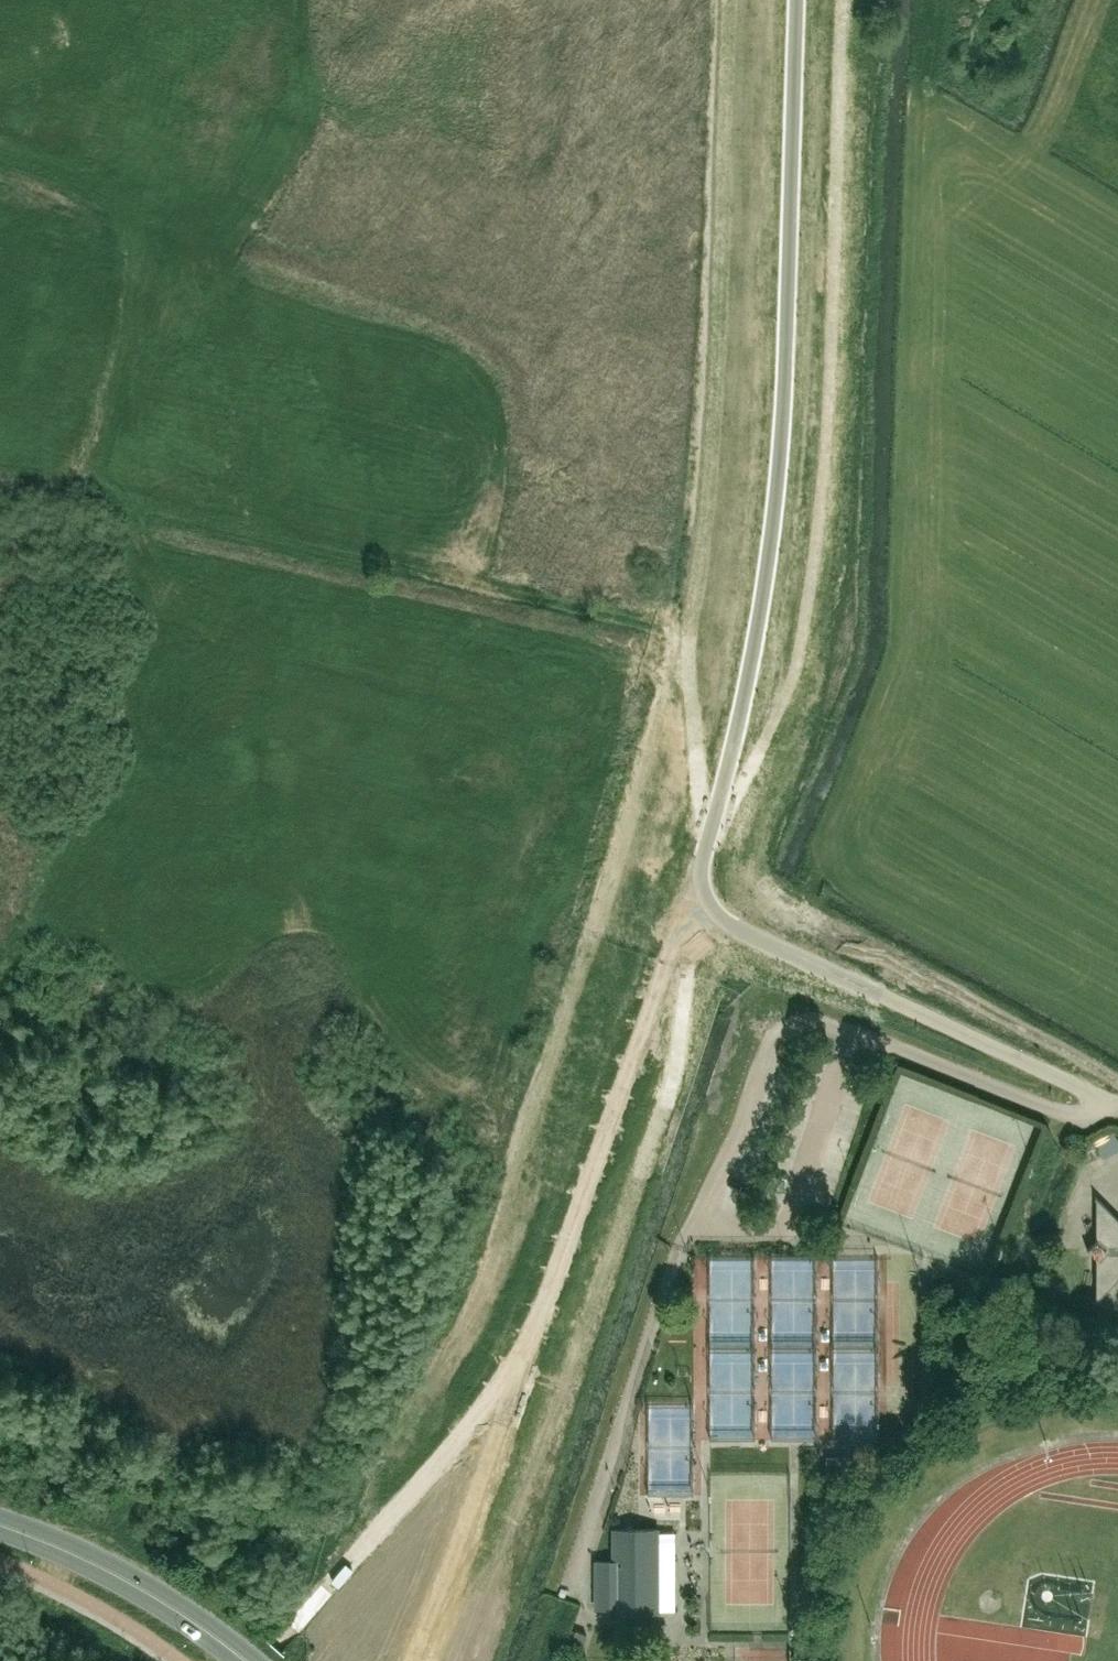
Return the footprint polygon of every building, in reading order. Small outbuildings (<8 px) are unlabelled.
[(1096,1196),(1095,1197),(1100,1202),(1096,1206),(1096,1240),(1089,1247),(1086,1247),(1086,1249),(1089,1249),(1096,1255),(1096,1290),(1100,1294),(1095,1299),(1096,1300),(1117,1277),(1117,1219),(1096,1196)] [(657,1612),(657,1528),(613,1529),(613,1560),(596,1560),(596,1608),(609,1608),(609,1612),(657,1612)] [(581,1649),(586,1634),(575,1631),(571,1646),(581,1649)]
